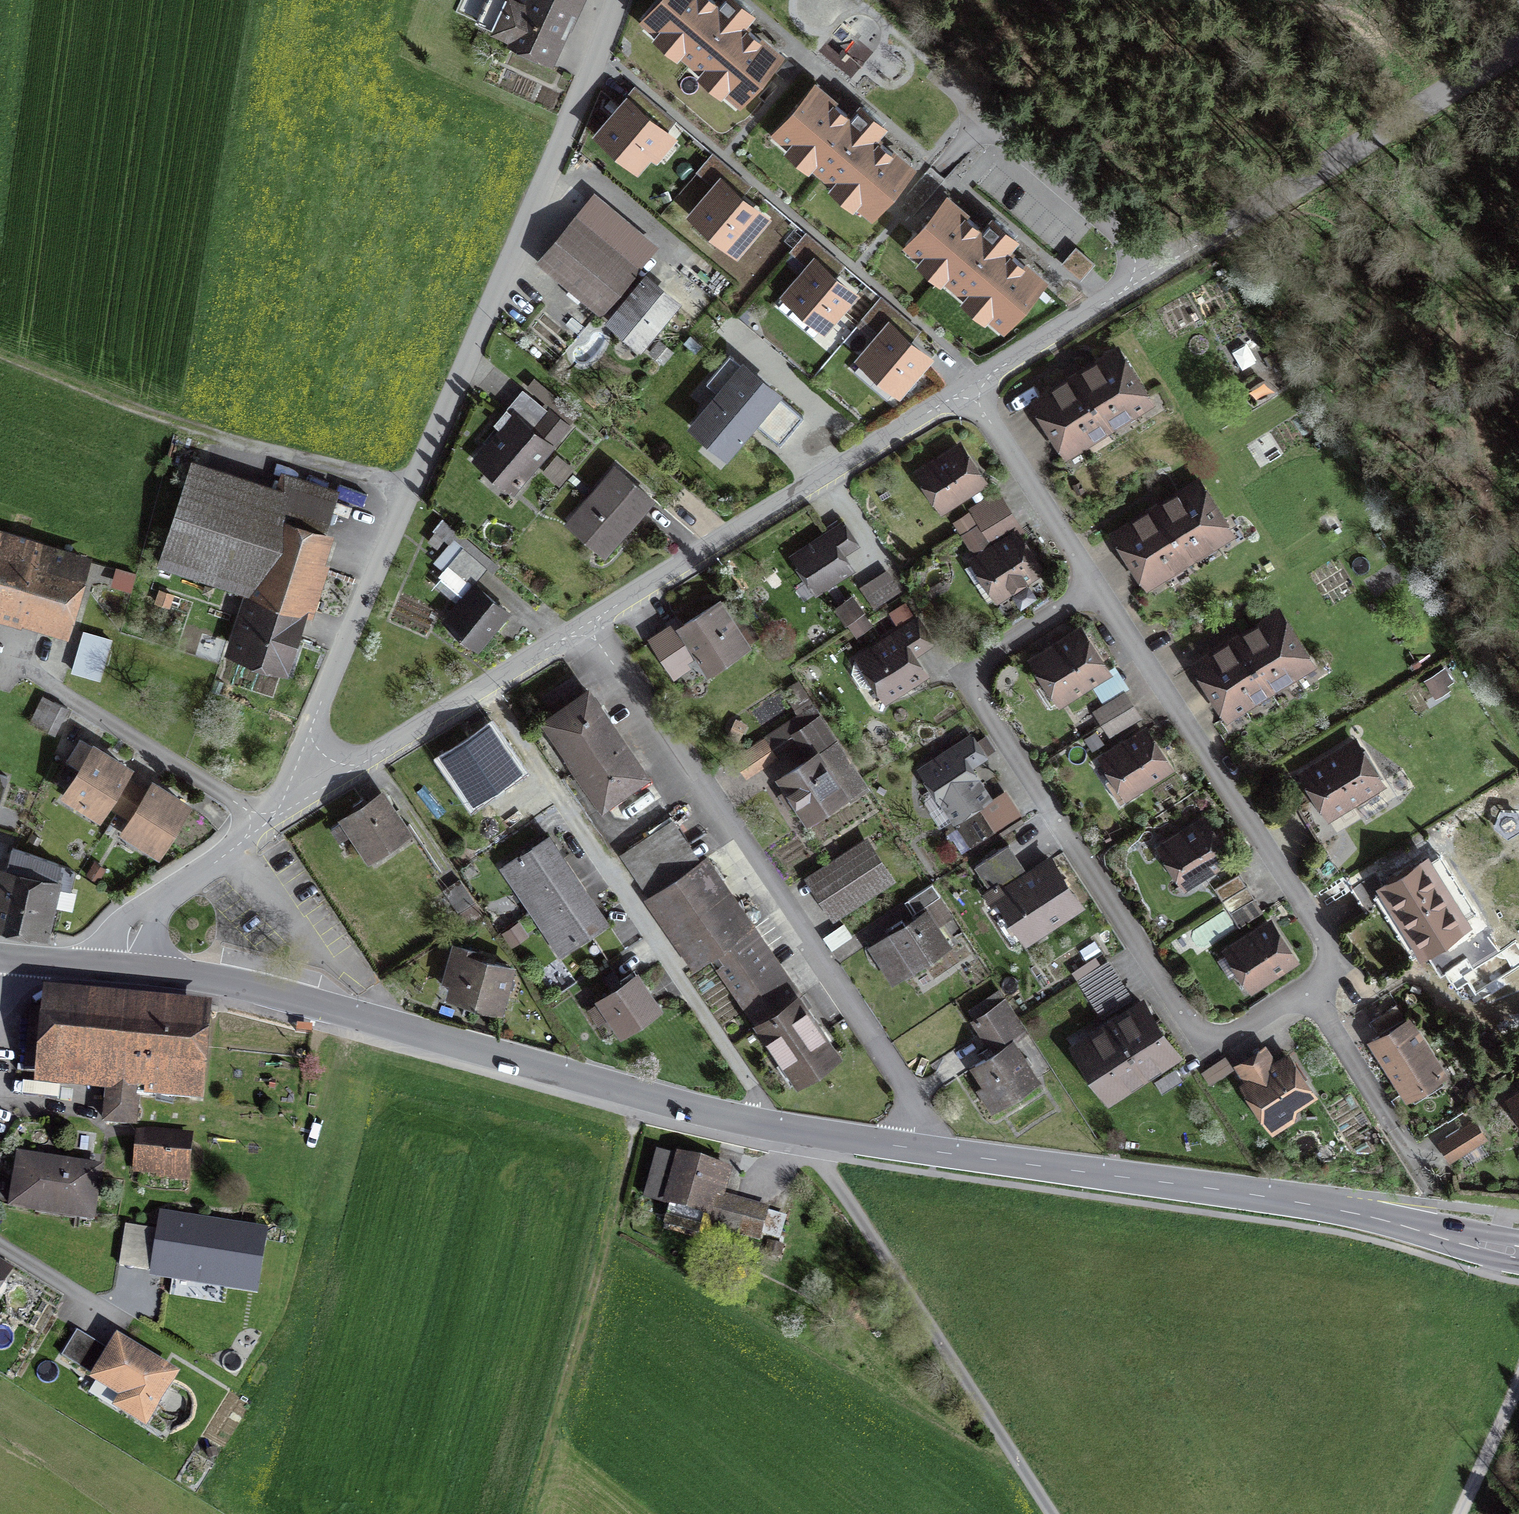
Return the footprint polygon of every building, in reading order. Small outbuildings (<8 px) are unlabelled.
[(481,25),(546,54),(570,0),(493,0),(481,25)] [(712,0),(664,0),(647,20),(739,100),(777,56),(712,0)] [(910,168),(817,89),(783,129),(876,208),(910,168)] [(667,134),(626,101),(598,134),(639,167),(667,134)] [(759,212),(723,181),(695,212),(732,244),(759,212)] [(1042,284),(948,201),(911,243),(1005,326),(1042,284)] [(603,308),(634,271),(575,222),(544,259),(603,308)] [(850,291),(817,262),(786,293),(823,323),(850,291)] [(680,307),(646,280),(613,321),(646,348),(680,307)] [(928,357),(890,324),(862,356),(899,390),(928,357)] [(1155,405),(1119,344),(1028,400),(1067,461),(1155,405)] [(803,416),(737,359),(683,421),(723,455),(753,421),(779,444),(803,416)] [(568,427),(530,396),(485,452),(523,483),(568,427)] [(990,484),(961,441),(912,471),(940,515),(990,484)] [(338,510),(197,462),(164,558),(247,587),(228,643),(286,662),(338,510)] [(650,494),(616,467),(577,515),(612,543),(650,494)] [(1237,536),(1199,476),(1109,531),(1147,591),(1237,536)] [(981,530),(1012,510),(998,490),(967,509),(981,530)] [(1012,510),(981,530),(990,542),(1020,525),(1013,512),(1012,510)] [(860,545),(843,520),(787,555),(815,594),(854,571),(844,554),(860,545)] [(1050,569),(1020,525),(990,542),(967,558),(996,603),(1050,569)] [(972,554),(990,542),(981,530),(964,541),(972,554)] [(0,533),(0,622),(60,636),(80,552),(0,533)] [(449,622),(479,645),(506,611),(474,585),(492,564),(460,535),(440,560),(449,569),(434,586),(462,607),(449,622)] [(739,590),(667,637),(690,673),(716,656),(724,667),(769,637),(739,590)] [(854,594),(833,607),(855,637),(875,624),(854,594)] [(1317,668),(1280,607),(1189,662),(1227,723),(1317,668)] [(930,647),(912,620),(896,629),(854,656),(885,705),(930,675),(917,656),(930,647)] [(1113,673),(1081,624),(1027,659),(1060,708),(1113,673)] [(109,639),(84,631),(73,668),(98,675),(109,639)] [(645,774),(581,685),(541,714),(605,803),(645,774)] [(1104,721),(1129,707),(1121,694),(1097,708),(1104,721)] [(828,696),(750,750),(762,768),(818,730),(828,745),(791,770),(829,824),(889,783),(828,696)] [(66,709),(39,697),(28,722),(54,734),(66,709)] [(1129,707),(1104,721),(1112,734),(1136,719),(1129,707)] [(1174,771),(1146,725),(1097,757),(1125,803),(1174,771)] [(517,771),(489,729),(447,757),(474,798),(517,771)] [(979,753),(966,733),(953,741),(957,748),(949,754),(924,770),(956,818),(987,797),(965,763),(979,753)] [(1387,786),(1356,737),(1296,773),(1328,823),(1387,786)] [(140,776),(95,747),(66,791),(111,820),(140,776)] [(184,802),(147,780),(118,827),(155,850),(184,802)] [(412,832),(381,788),(337,817),(368,862),(412,832)] [(956,823),(970,843),(1013,815),(999,795),(956,823)] [(1232,860),(1204,814),(1156,847),(1184,891),(1232,860)] [(914,872),(888,835),(827,876),(853,914),(914,872)] [(531,907),(577,877),(550,836),(504,867),(531,907)] [(1086,908),(1051,855),(1026,871),(1009,845),(975,866),(1025,947),(1086,908)] [(9,847),(6,862),(0,861),(0,863),(0,917),(45,925),(58,856),(9,847)] [(1473,925),(1428,854),(1375,887),(1420,958),(1473,925)] [(799,994),(709,856),(652,893),(699,965),(714,955),(794,1079),(837,1051),(799,994)] [(1223,901),(1246,886),(1237,872),(1213,887),(1223,901)] [(577,877),(531,907),(560,951),(606,920),(577,877)] [(1246,886),(1223,901),(1240,926),(1262,911),(1246,886)] [(976,932),(955,900),(905,932),(926,965),(976,932)] [(1300,963),(1271,918),(1223,949),(1252,994),(1300,963)] [(447,991),(500,1006),(512,965),(459,949),(447,991)] [(1105,962),(1079,979),(1101,1013),(1127,996),(1105,962)] [(634,965),(580,999),(587,1010),(602,1000),(622,1032),(661,1008),(634,965)] [(1032,1030),(1012,998),(981,1017),(996,1042),(967,1060),(995,1106),(1038,1079),(1014,1041),(1032,1030)] [(159,1009),(50,999),(43,1070),(110,1076),(106,1121),(131,1123),(134,1094),(191,1099),(200,1013),(159,1009)] [(1178,1058),(1139,1004),(1075,1050),(1113,1104),(1178,1058)] [(1407,1103),(1449,1076),(1410,1014),(1367,1041),(1407,1103)] [(1267,1061),(1256,1045),(1230,1063),(1274,1126),(1317,1097),(1283,1050),(1267,1061)] [(1504,1099),(1518,1122),(1518,1090),(1504,1099)] [(1484,1137),(1473,1121),(1444,1140),(1454,1156),(1484,1137)] [(138,1136),(135,1167),(191,1173),(194,1141),(138,1136)] [(724,1169),(658,1151),(647,1194),(710,1211),(706,1225),(758,1239),(766,1208),(717,1195),(724,1169)] [(106,1166),(14,1155),(8,1210),(100,1221),(106,1166)] [(264,1237),(163,1225),(156,1278),(257,1291),(264,1237)] [(13,1266),(0,1259),(0,1291),(13,1266)] [(120,1341),(95,1379),(150,1415),(175,1376),(120,1341)]
